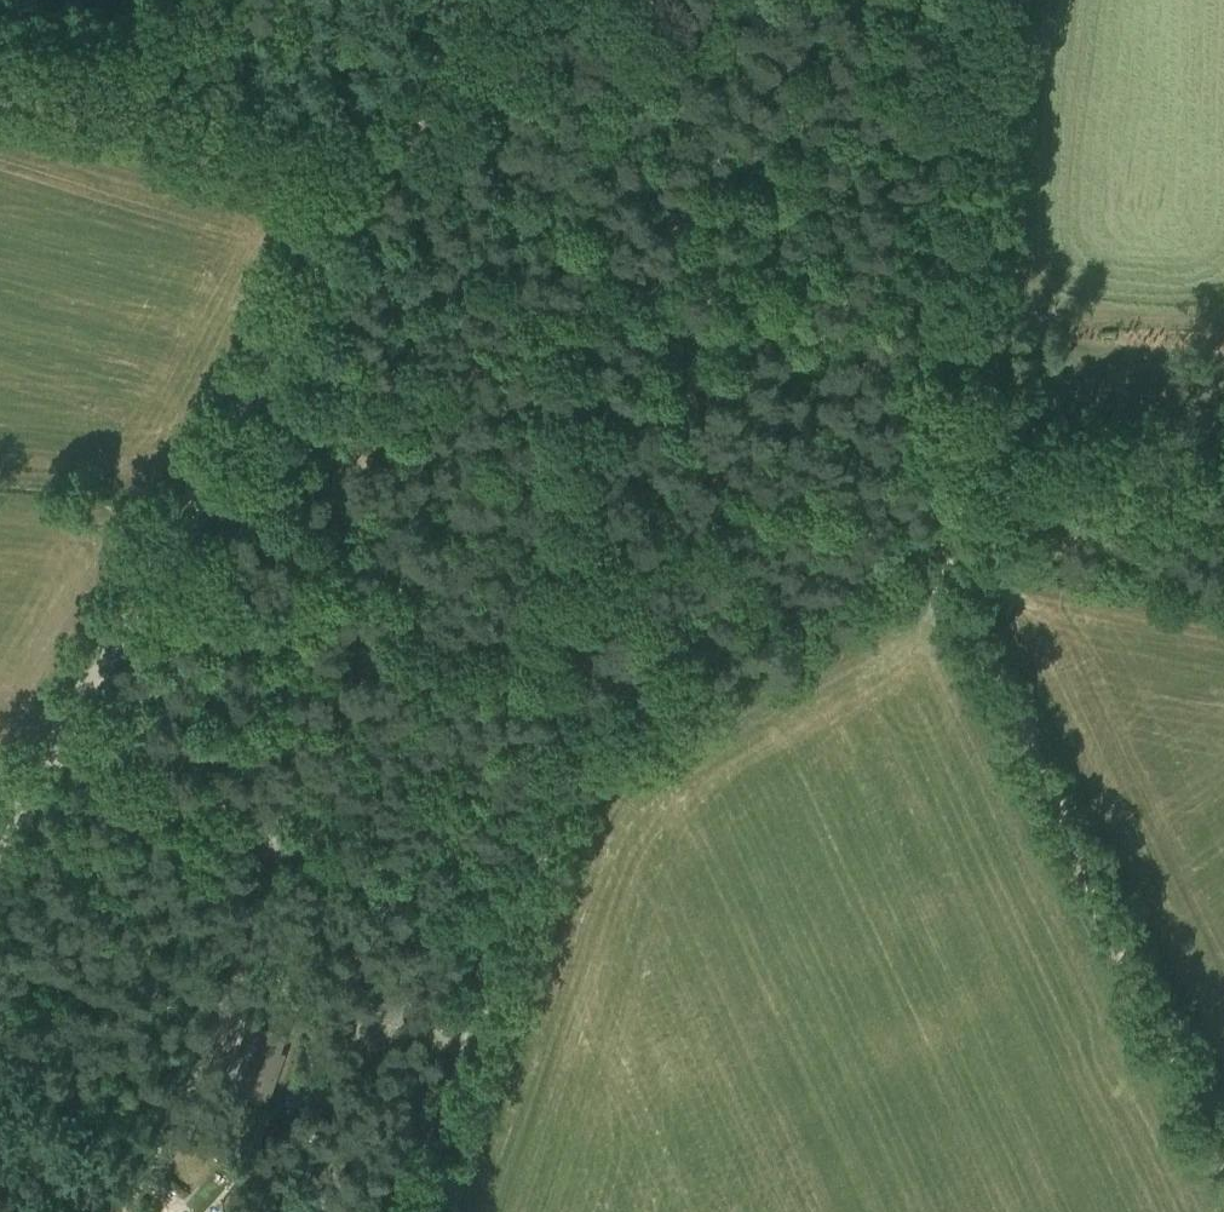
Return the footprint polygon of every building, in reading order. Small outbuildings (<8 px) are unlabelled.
[(232,1091),(255,1099),(266,1103),(284,1052),(280,1050),(286,1032),(275,1028),(268,1046),(250,1040),(232,1091)]
